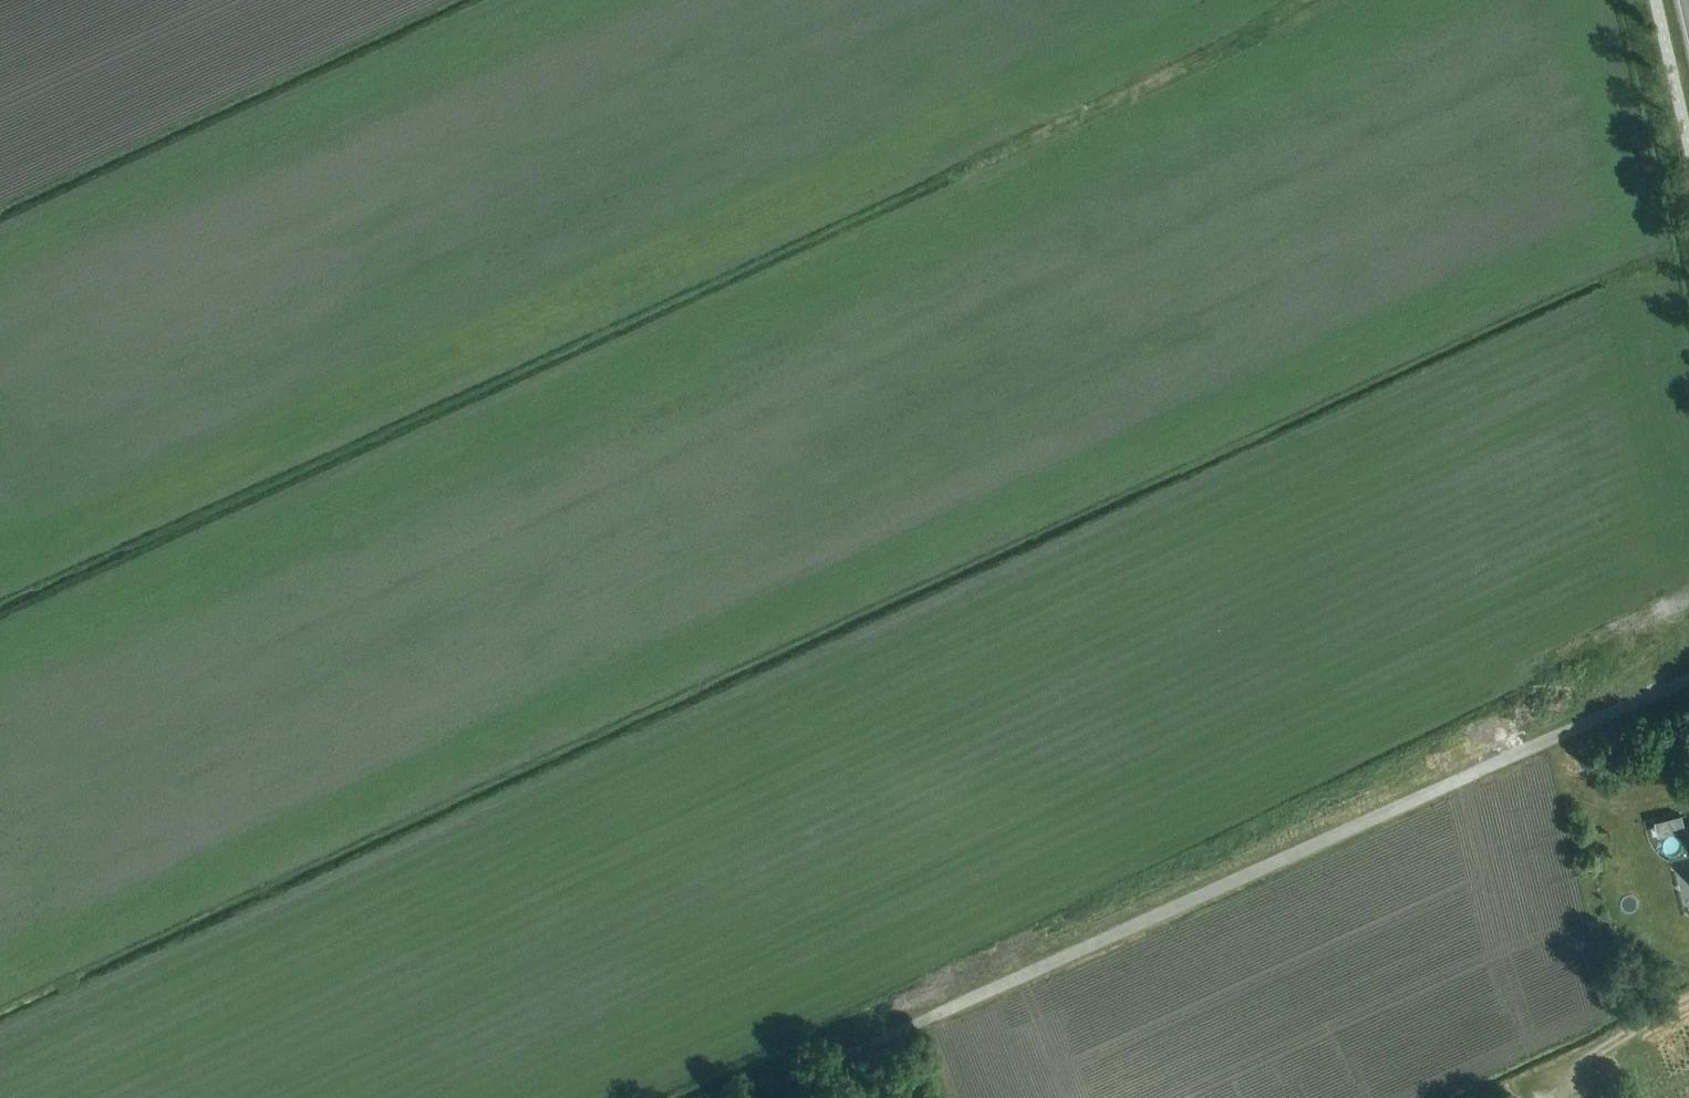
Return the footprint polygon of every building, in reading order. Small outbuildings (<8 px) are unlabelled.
[(1635,760),(1618,767),(1623,778),(1639,771),(1635,760)] [(1681,814),(1654,820),(1657,835),(1685,829),(1681,814)]
